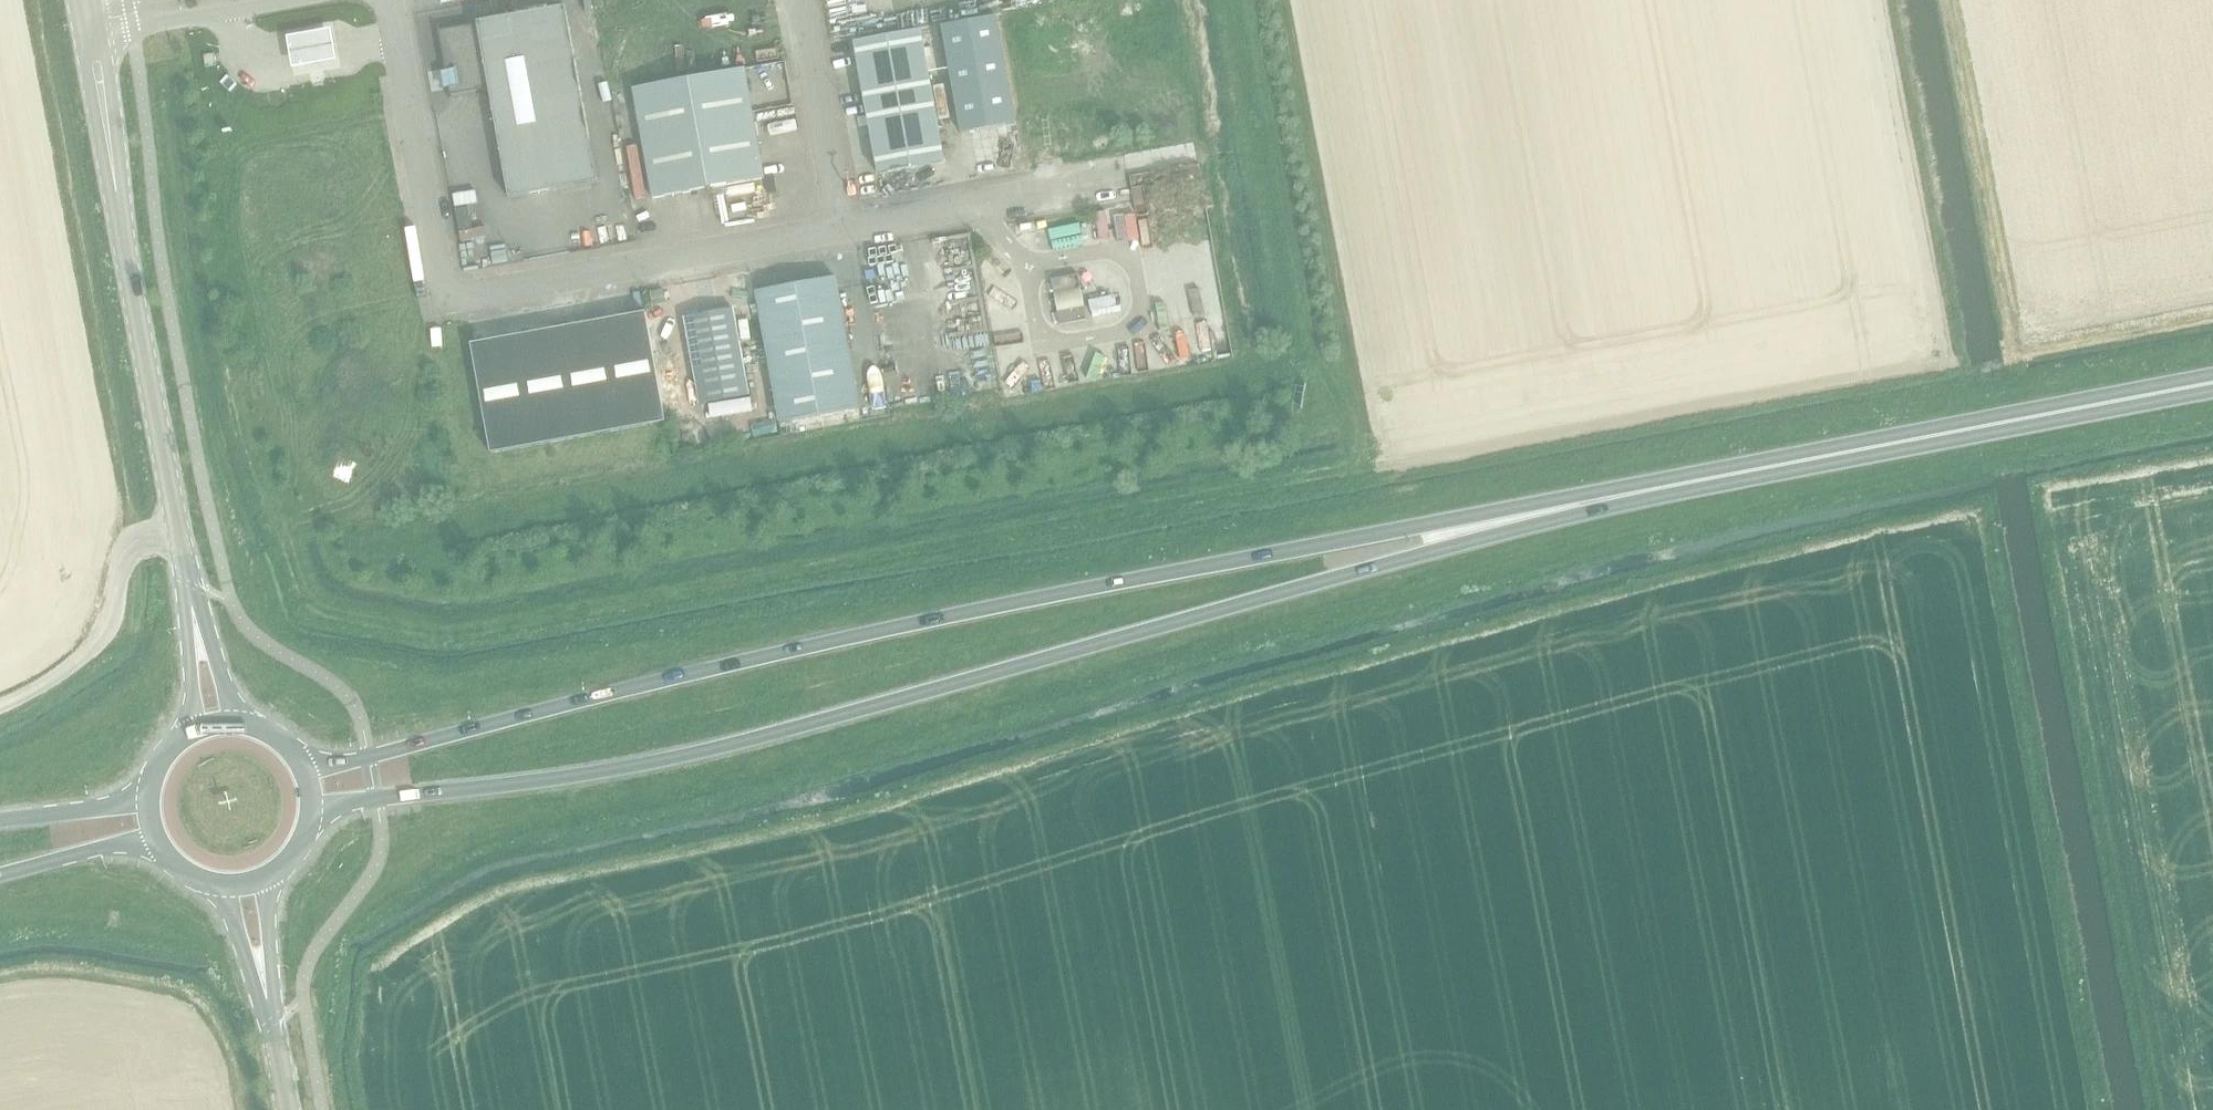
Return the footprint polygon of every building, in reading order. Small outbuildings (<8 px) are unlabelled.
[(565,6),(476,21),(477,23),(439,30),(438,27),(437,27),(445,70),(441,71),(444,88),(448,87),(450,99),(451,98),(451,95),(488,88),(508,197),(597,181),(565,6)] [(995,16),(941,26),(961,133),(1015,124),(995,16)] [(945,162),(920,30),(853,42),(878,174),(945,162)] [(331,32),(288,39),(293,69),(335,62),(331,32)] [(203,55),(205,67),(216,65),(214,53),(203,55)] [(652,198),(764,178),(744,68),(632,89),(652,198)] [(623,100),(632,100),(632,75),(623,75),(623,100)] [(460,191),(483,187),(480,175),(458,179),(460,191)] [(1124,194),(1108,195),(1109,221),(1125,220),(1124,194)] [(1157,200),(1131,201),(1132,223),(1158,222),(1157,200)] [(1060,211),(1062,236),(1089,233),(1086,208),(1060,211)] [(469,224),(492,223),(492,215),(469,215),(469,224)] [(513,235),(529,234),(528,217),(513,218),(513,235)] [(1086,320),(1078,274),(1051,279),(1059,324),(1086,320)] [(755,291),(779,422),(859,408),(835,276),(755,291)] [(661,288),(648,291),(651,304),(664,301),(661,288)] [(588,309),(611,303),(608,289),(584,294),(588,309)] [(473,311),(476,328),(531,319),(528,302),(473,311)] [(1211,305),(1198,307),(1204,337),(1216,334),(1211,305)] [(748,395),(732,308),(684,317),(700,404),(748,395)] [(665,421),(645,312),(470,343),(490,453),(665,421)]
